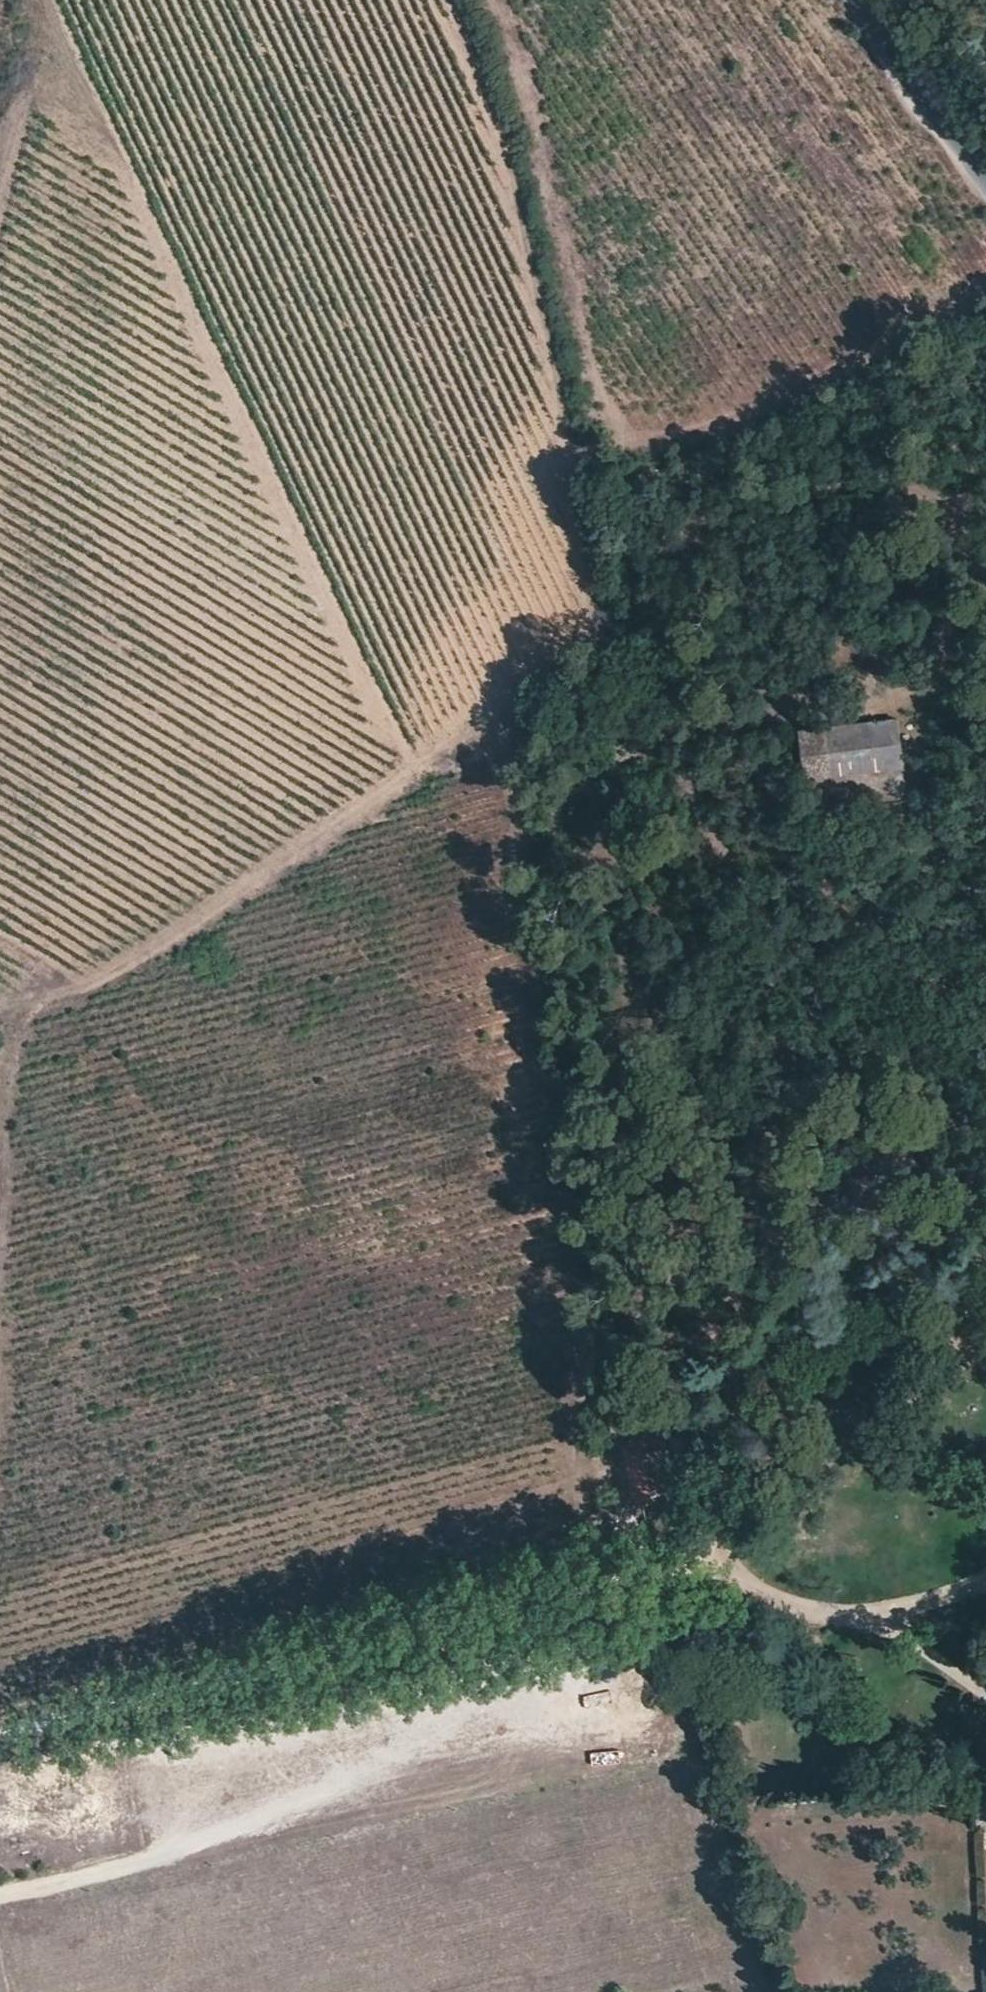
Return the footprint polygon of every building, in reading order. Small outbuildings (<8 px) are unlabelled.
[(896,718),(823,726),(827,775),(902,768),(896,718)] [(798,727),(803,777),(827,775),(823,726),(798,727)] [(874,800),(900,798),(897,774),(872,777),(874,800)] [(623,1447),(635,1502),(666,1493),(663,1474),(679,1467),(671,1436),(656,1437),(649,1421),(624,1427),(629,1445),(623,1447)]
